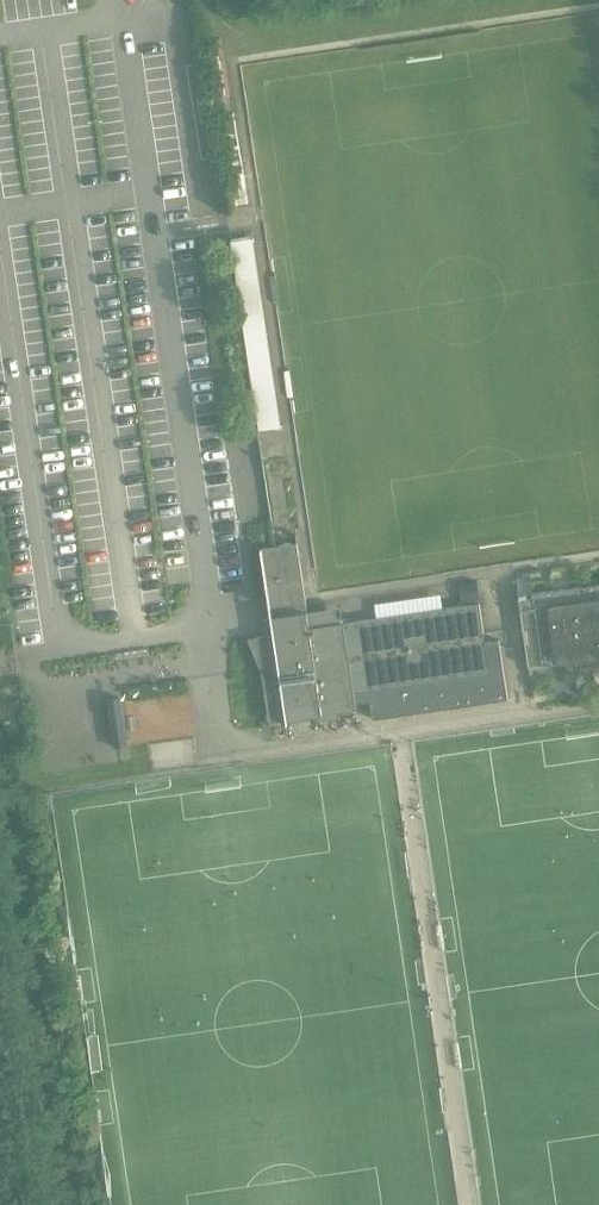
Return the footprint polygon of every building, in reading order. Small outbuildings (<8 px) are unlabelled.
[(280,426),(252,237),(252,236),(232,239),(260,429),(280,426)] [(250,638),(249,639),(263,671),(270,723),(287,721),(288,724),(289,723),(289,720),(357,710),(356,704),(371,701),(374,719),(509,699),(500,640),(486,642),(480,603),(311,628),(298,543),(263,549),(263,548),(262,548),(272,619),(265,620),(265,618),(264,618),(267,640),(264,641),(260,642),(256,643),(253,644),(250,638)] [(477,581),(464,583),(467,603),(480,600),(477,581)] [(598,657),(598,585),(520,596),(530,667),(598,657)] [(121,697),(109,699),(115,748),(127,746),(121,697)] [(20,700),(11,702),(12,709),(21,707),(20,700)]
